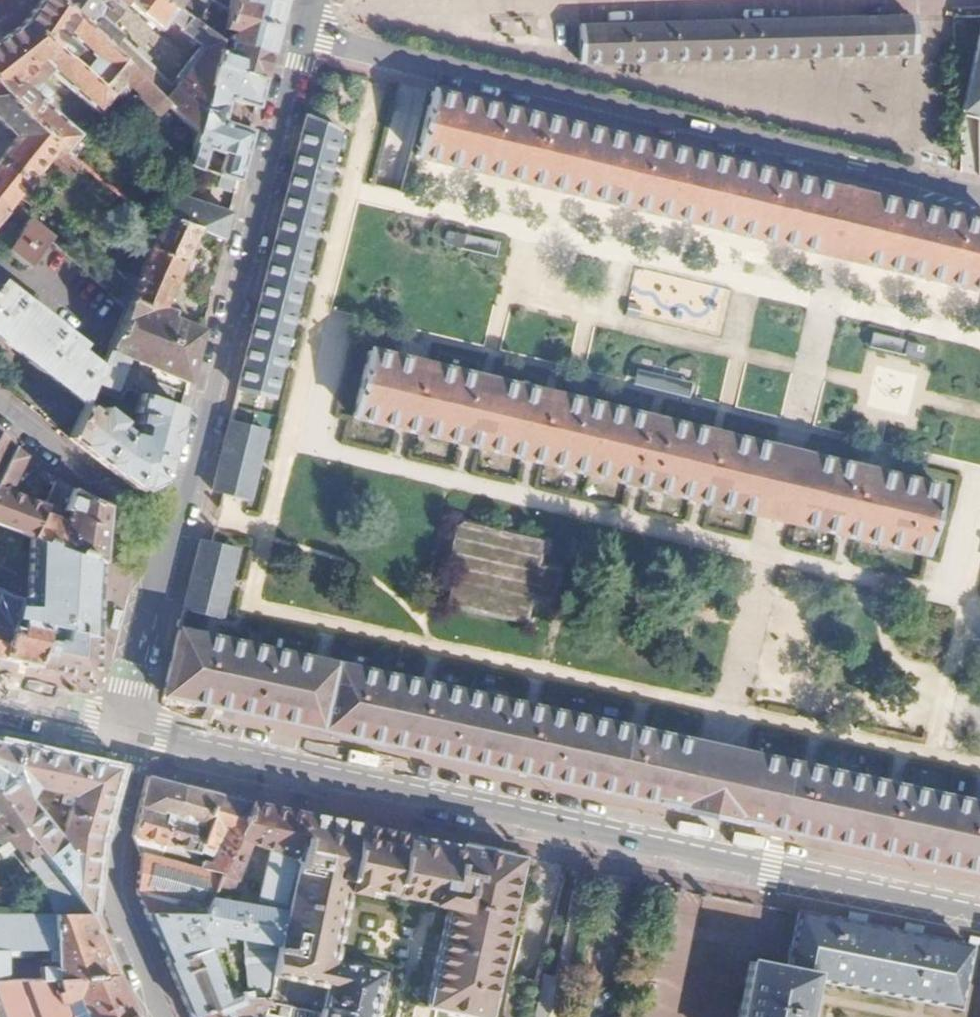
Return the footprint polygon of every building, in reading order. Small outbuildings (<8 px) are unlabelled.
[(20,26),(0,38),(0,92),(20,112),(72,158),(83,146),(82,142),(76,138),(77,137),(19,85),(30,73),(40,80),(47,73),(96,115),(124,86),(136,97),(134,99),(158,118),(167,107),(165,105),(161,101),(82,24),(52,0),(40,0),(20,26)] [(82,24),(161,101),(170,89),(152,74),(155,70),(118,39),(117,41),(105,31),(125,5),(160,33),(169,22),(182,32),(180,34),(201,49),(177,80),(182,85),(165,105),(167,107),(196,135),(211,69),(216,49),(218,42),(159,0),(52,0),(82,24)] [(218,42),(218,39),(222,26),(194,9),(192,11),(180,3),(182,0),(159,0),(218,42)] [(194,9),(222,26),(225,14),(204,0),(199,0),(194,9)] [(225,14),(228,0),(204,0),(225,14)] [(222,26),(218,39),(229,42),(267,53),(280,0),(228,0),(225,14),(222,26)] [(810,21),(578,28),(579,64),(912,54),(911,18),(841,20),(810,21)] [(960,112),(979,117),(979,27),(960,112)] [(227,52),(216,49),(211,69),(261,80),(267,53),(229,42),(227,52)] [(218,178),(236,183),(261,80),(211,69),(196,135),(189,165),(190,167),(189,170),(198,172),(204,155),(222,160),(218,178)] [(0,92),(0,127),(17,143),(0,162),(0,216),(3,213),(1,212),(34,173),(35,174),(42,168),(64,185),(81,165),(72,158),(20,112),(0,92)] [(416,158),(835,257),(979,291),(979,224),(432,94),(416,158)] [(338,135),(307,120),(246,358),(237,392),(271,400),(338,135)] [(198,172),(189,170),(166,221),(196,232),(221,241),(228,214),(184,199),(188,188),(193,189),(198,172)] [(166,221),(162,229),(149,259),(179,271),(189,275),(194,263),(185,259),(196,232),(166,221)] [(49,241),(29,225),(4,253),(24,270),(48,243),(49,241)] [(461,235),(459,248),(493,253),(494,239),(461,235)] [(71,236),(58,252),(69,262),(83,274),(97,258),(71,236)] [(149,259),(125,312),(98,372),(90,389),(110,397),(111,393),(113,394),(125,368),(118,364),(121,357),(186,385),(193,357),(199,333),(159,314),(179,271),(149,259)] [(732,293),(635,270),(624,316),(721,339),(732,293)] [(42,374),(49,365),(51,367),(55,363),(63,369),(75,354),(79,348),(0,285),(0,340),(42,374)] [(926,358),(929,346),(910,341),(907,353),(926,358)] [(51,367),(49,365),(42,374),(82,406),(90,389),(98,372),(75,354),(63,369),(55,363),(51,367)] [(369,354),(353,420),(775,519),(922,553),(938,488),(792,453),(369,354)] [(82,406),(68,439),(136,492),(164,478),(180,411),(140,395),(134,418),(137,419),(134,429),(138,433),(136,439),(129,438),(118,430),(122,426),(101,410),(96,417),(82,406)] [(265,434),(229,424),(211,493),(222,496),(248,502),(265,434)] [(12,450),(14,446),(0,435),(0,474),(12,450)] [(12,450),(0,474),(0,525),(28,536),(31,537),(34,539),(44,516),(49,505),(59,483),(46,475),(34,504),(8,495),(25,460),(12,450)] [(510,474),(513,458),(487,452),(484,468),(510,474)] [(64,523),(44,516),(34,539),(101,565),(104,534),(106,509),(71,492),(64,511),(68,512),(64,523)] [(450,526),(442,560),(450,571),(441,609),(526,630),(533,604),(554,608),(562,571),(542,565),(547,541),(461,520),(450,526)] [(27,601),(15,598),(10,617),(44,626),(55,629),(53,640),(50,654),(40,653),(37,668),(95,684),(96,647),(96,617),(99,590),(101,565),(34,539),(31,537),(28,536),(27,556),(27,601)] [(199,543),(189,582),(181,610),(218,619),(234,552),(208,545),(199,543)] [(2,659),(10,617),(15,598),(12,598),(0,593),(0,658),(2,659)] [(44,626),(10,617),(2,659),(37,668),(40,653),(50,654),(53,640),(42,639),(44,626)] [(654,802),(654,803),(675,809),(675,811),(740,824),(741,822),(762,827),(762,826),(979,874),(979,807),(722,751),(190,635),(176,632),(160,696),(183,701),(313,729),(313,731),(385,746),(386,744),(654,802)] [(113,771),(65,760),(0,745),(0,802),(46,863),(88,917),(91,867),(113,771)] [(180,787),(144,777),(130,836),(151,841),(150,846),(148,845),(148,855),(148,857),(158,860),(180,787)] [(246,803),(180,787),(158,860),(185,865),(188,852),(195,853),(195,851),(208,854),(205,863),(191,860),(189,867),(218,873),(246,803)] [(2,864),(18,853),(33,872),(46,863),(0,802),(0,861),(2,864)] [(218,873),(202,912),(196,928),(205,947),(215,949),(220,950),(219,936),(239,939),(244,989),(264,988),(267,975),(302,814),(278,809),(270,851),(271,851),(266,874),(273,882),(267,909),(230,902),(247,866),(238,862),(245,843),(256,846),(264,807),(246,803),(218,873)] [(278,809),(264,807),(256,846),(270,851),(278,809)] [(267,975),(264,988),(262,999),(259,1013),(278,1016),(284,1016),(286,1006),(316,1013),(315,1016),(420,1016),(422,1009),(467,1016),(484,1016),(517,857),(493,852),(302,814),(267,975)] [(148,855),(137,852),(135,896),(143,914),(202,912),(218,873),(189,867),(185,865),(158,860),(148,857),(148,855)] [(33,872),(43,886),(55,920),(71,919),(88,917),(46,863),(33,872)] [(143,914),(165,963),(205,947),(196,928),(202,912),(143,914)] [(749,961),(738,1016),(802,1016),(811,978),(955,1008),(968,948),(796,913),(785,969),(749,961)] [(56,952),(53,952),(53,959),(47,959),(47,965),(54,965),(54,970),(38,970),(38,980),(51,979),(67,978),(113,976),(88,917),(71,919),(55,920),(56,952)] [(0,919),(0,952),(31,952),(53,952),(56,952),(55,920),(0,919)] [(165,963),(188,1016),(196,1016),(229,1005),(231,1009),(243,1005),(241,1000),(249,999),(248,991),(237,992),(229,972),(222,974),(229,994),(223,997),(205,947),(165,963)] [(0,952),(0,982),(5,982),(6,960),(31,960),(31,952),(0,952)] [(543,974),(536,1016),(549,1016),(556,976),(543,974)] [(67,978),(84,1016),(98,1016),(126,1005),(113,976),(67,978)] [(0,982),(0,1016),(67,1016),(63,1009),(51,979),(38,980),(5,982),(0,982)] [(241,1000),(243,1005),(231,1009),(229,1005),(196,1016),(237,1016),(250,1013),(250,1016),(258,1016),(259,1013),(262,999),(249,999),(241,1000)] [(126,1005),(98,1016),(131,1016),(126,1005)]
